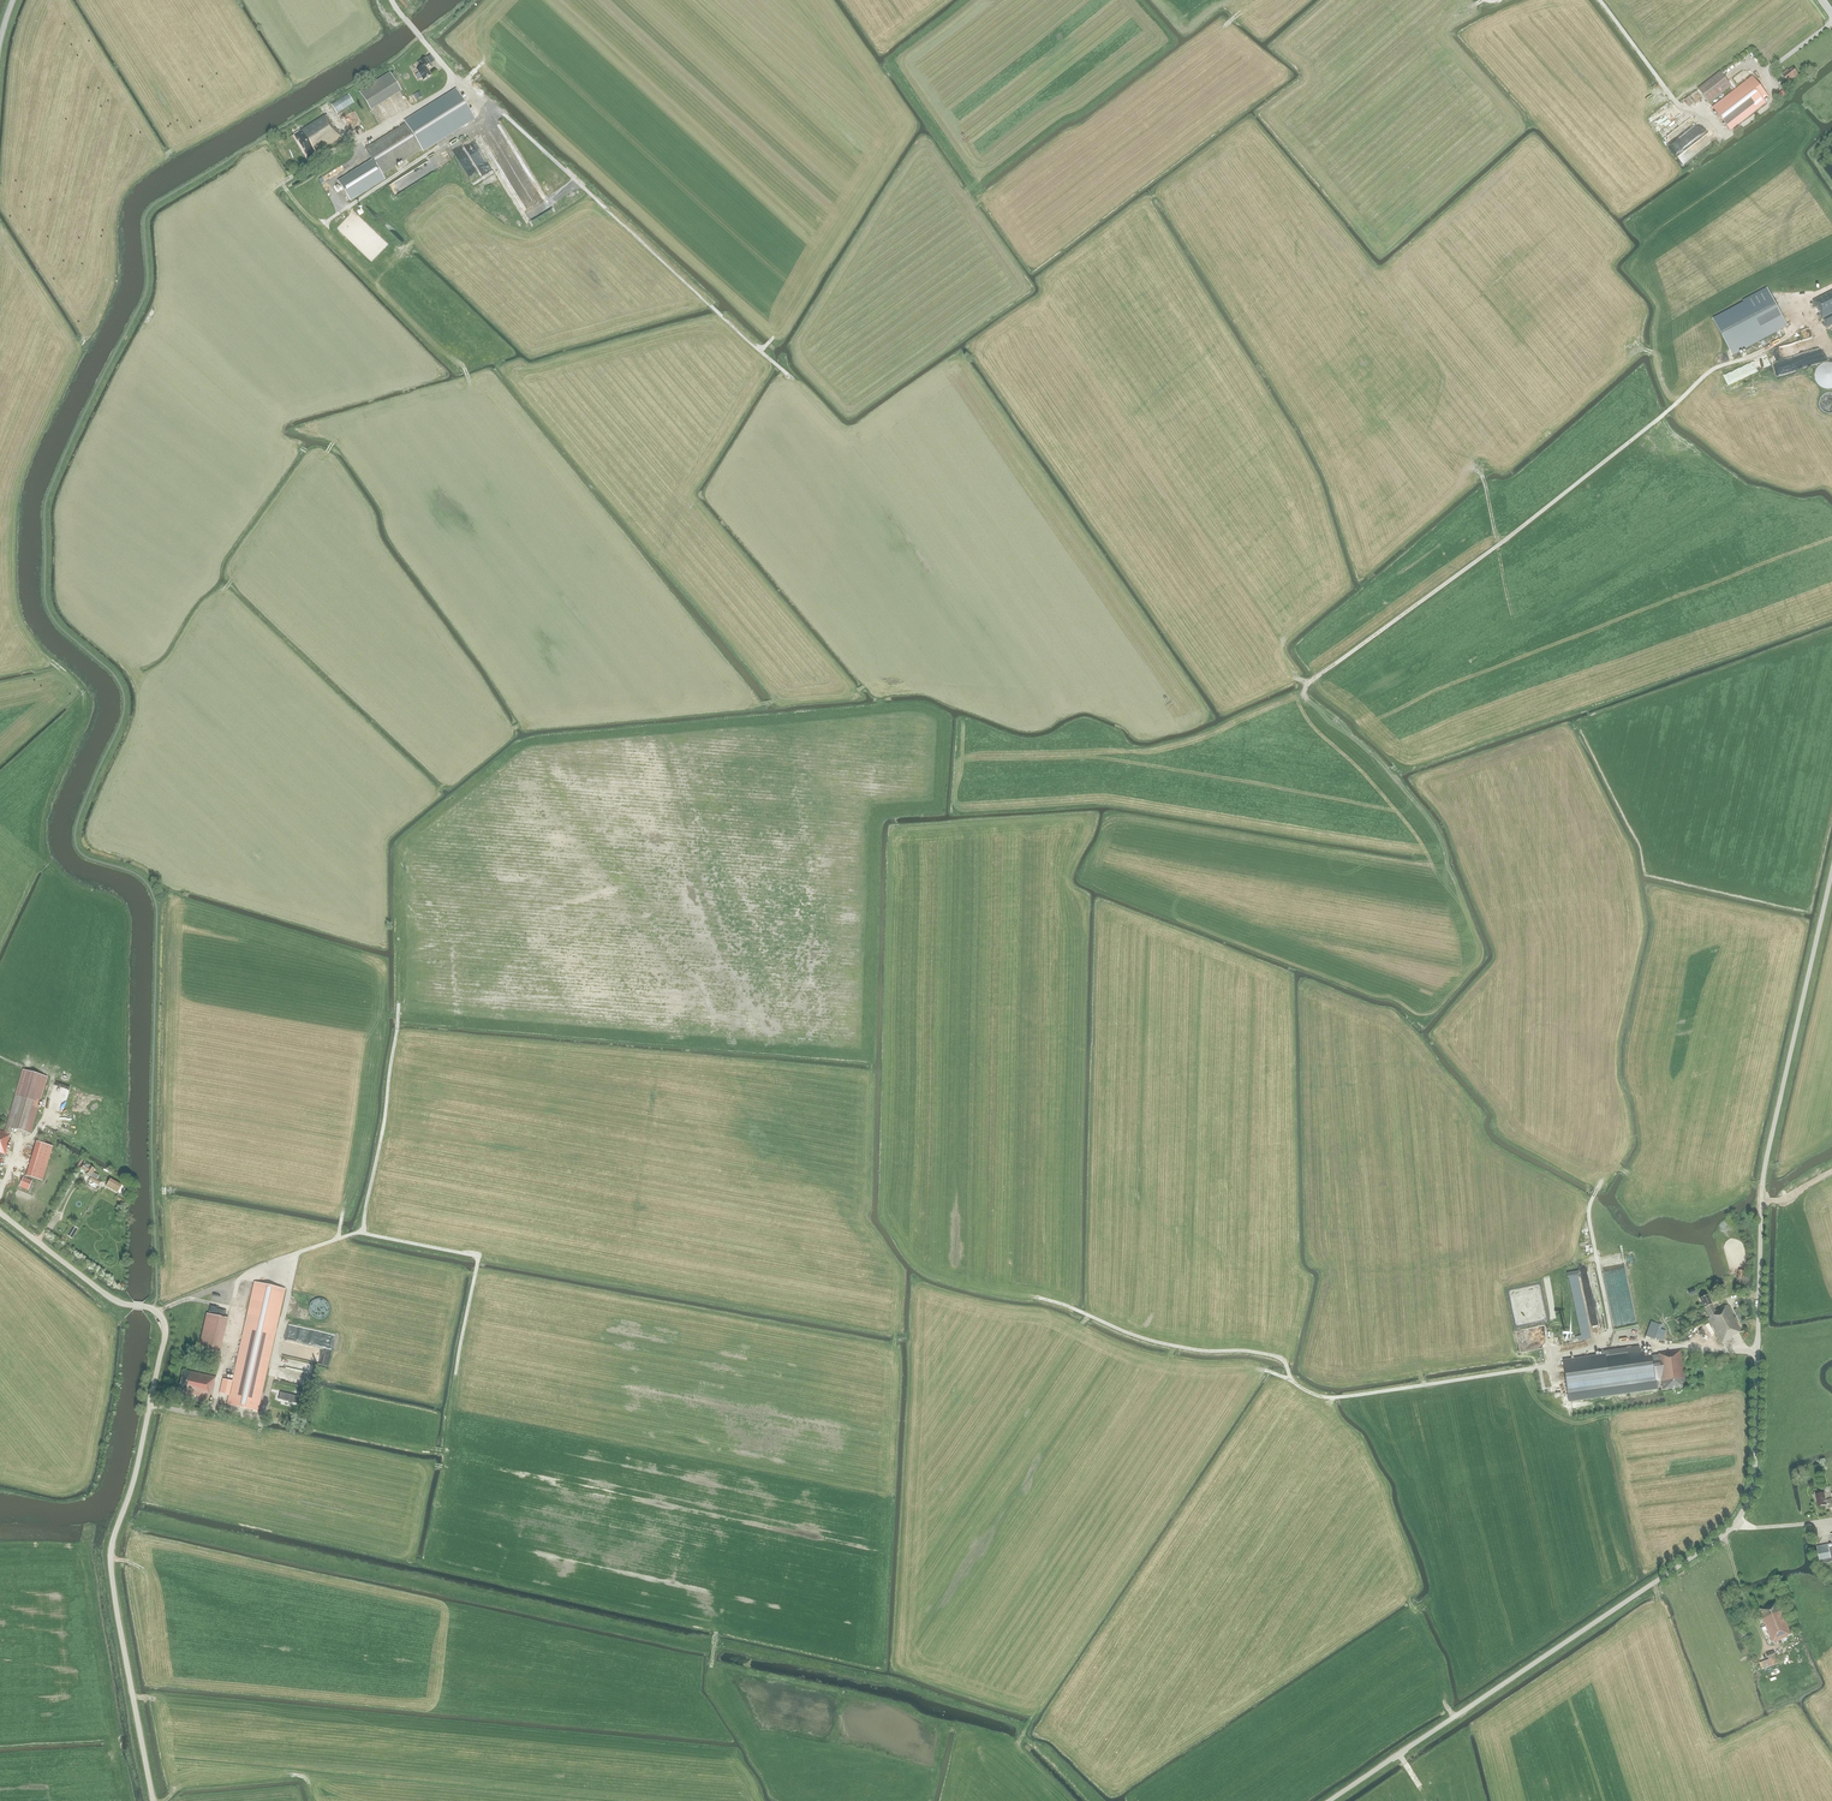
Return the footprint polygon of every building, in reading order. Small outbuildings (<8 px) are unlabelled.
[(421,68),(418,70),(424,80),(432,75),(426,67),(430,64),(426,58),(418,63),(421,68)] [(1799,75),(1793,68),(1787,73),(1786,71),(1782,75),(1788,83),(1799,75)] [(1732,86),(1720,71),(1698,88),(1710,103),(1732,86)] [(359,92),(371,111),(402,91),(391,73),(359,92)] [(1753,76),(1713,107),(1731,130),(1766,102),(1764,100),(1769,97),(1753,76)] [(406,123),(366,148),(373,161),(339,182),(347,196),(350,200),(385,179),(382,174),(423,149),(424,150),(475,119),(457,90),(405,122),(406,123)] [(1782,99),(1787,94),(1784,90),(1778,94),(1782,99)] [(420,91),(414,95),(416,100),(423,96),(420,91)] [(332,105),(337,113),(354,103),(348,94),(332,105)] [(1686,99),(1690,105),(1695,101),(1690,95),(1686,99)] [(331,122),(326,115),(294,135),(308,158),(342,138),(340,135),(342,134),(340,131),(338,132),(332,122),(331,122)] [(1674,140),(1685,129),(1680,125),(1669,135),(1674,140)] [(1686,150),(1678,156),(1685,164),(1692,158),(1686,150)] [(1737,305),(1738,307),(1714,319),(1733,355),(1787,326),(1768,289),(1737,305)] [(1813,301),(1827,327),(1831,324),(1831,291),(1813,301)] [(1690,341),(1690,355),(1700,355),(1700,341),(1690,341)] [(1822,388),(1829,389),(1831,388),(1831,363),(1826,363),(1820,365),(1815,371),(1814,377),(1817,384),(1822,388)] [(1825,413),(1830,414),(1831,413),(1831,395),(1828,394),(1823,396),(1820,400),(1819,405),(1821,410),(1825,413)] [(23,1070),(16,1096),(5,1132),(0,1131),(0,1157),(4,1158),(5,1155),(10,1140),(9,1139),(10,1134),(12,1128),(30,1134),(47,1077),(23,1070)] [(53,1147),(37,1142),(26,1176),(43,1181),(53,1147)] [(99,1185),(101,1182),(97,1179),(99,1176),(93,1172),(95,1169),(91,1166),(87,1163),(86,1164),(84,1163),(81,1168),(87,1172),(86,1173),(92,1176),(90,1179),(99,1185)] [(29,1190),(33,1181),(24,1177),(20,1186),(29,1190)] [(118,1192),(123,1185),(111,1178),(107,1186),(118,1192)] [(1581,1276),(1569,1279),(1581,1335),(1593,1333),(1581,1276)] [(227,1404),(258,1411),(285,1290),(254,1283),(233,1380),(223,1378),(220,1393),(229,1395),(227,1404)] [(1736,1334),(1742,1330),(1728,1304),(1716,1311),(1707,1295),(1700,1299),(1710,1318),(1709,1319),(1722,1343),(1737,1335),(1736,1334)] [(331,1302),(316,1299),(313,1313),(328,1316),(331,1302)] [(1535,1321),(1547,1319),(1544,1301),(1542,1304),(1543,1307),(1540,1308),(1538,1311),(1536,1311),(1535,1306),(1532,1306),(1531,1308),(1532,1313),(1534,1315),(1533,1316),(1536,1316),(1538,1317),(1535,1321)] [(220,1354),(228,1318),(207,1314),(199,1349),(220,1354)] [(1664,1338),(1666,1331),(1658,1328),(1659,1324),(1652,1321),(1648,1334),(1664,1338)] [(325,1332),(322,1348),(333,1350),(336,1334),(325,1332)] [(1606,1354),(1563,1359),(1564,1365),(1534,1369),(1539,1405),(1566,1402),(1565,1393),(1610,1387),(1662,1380),(1663,1390),(1686,1387),(1681,1350),(1671,1351),(1671,1354),(1665,1355),(1665,1353),(1658,1354),(1658,1355),(1652,1356),(1652,1355),(1645,1356),(1644,1351),(1606,1356),(1606,1354)] [(313,1375),(315,1365),(285,1358),(283,1368),(313,1375)] [(213,1393),(216,1377),(183,1370),(178,1390),(186,1392),(186,1393),(197,1396),(196,1402),(209,1405),(211,1393),(213,1393)] [(298,1396),(280,1392),(279,1399),(296,1403),(297,1398),(298,1396)] [(1826,1500),(1825,1493),(1816,1494),(1818,1507),(1827,1505),(1827,1504),(1830,1504),(1831,1508),(1831,1499),(1826,1500)] [(1831,1549),(1829,1544),(1817,1547),(1820,1559),(1831,1557),(1831,1556),(1831,1549)] [(1781,1611),(1778,1602),(1761,1609),(1764,1618),(1763,1619),(1773,1643),(1787,1637),(1787,1636),(1792,1634),(1783,1611),(1781,1611)] [(1767,1654),(1769,1659),(1766,1661),(1763,1662),(1766,1669),(1779,1663),(1774,1651),(1767,1654)]
